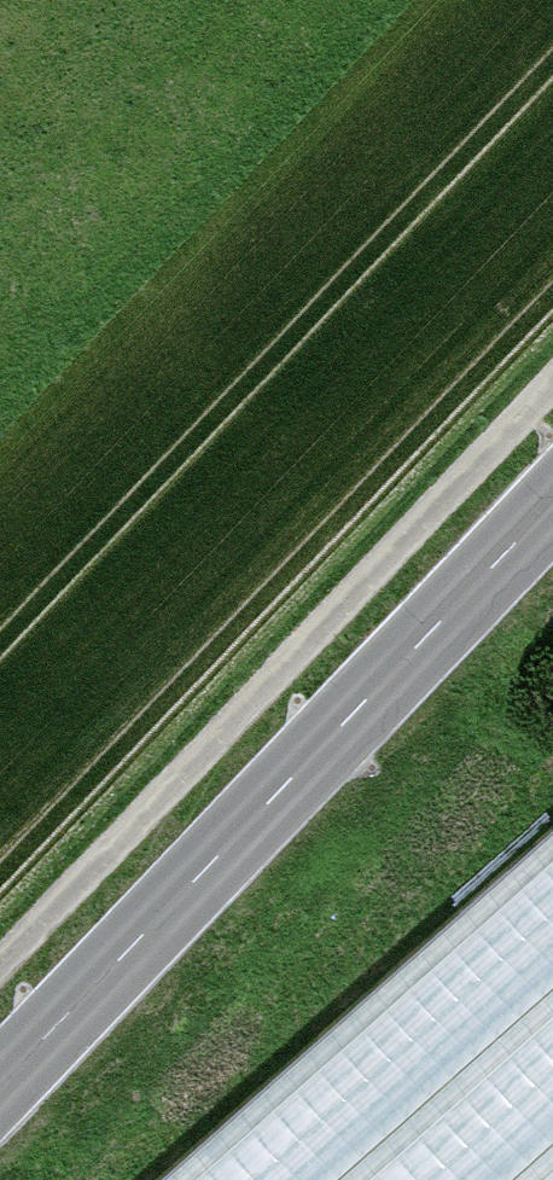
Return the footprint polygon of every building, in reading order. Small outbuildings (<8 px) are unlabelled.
[(151,1179),(552,1179),(552,822),(151,1179)]
